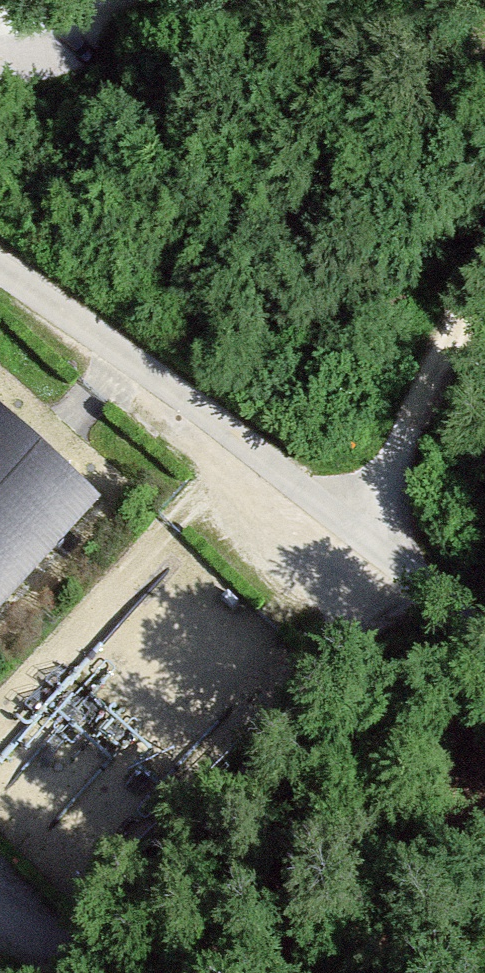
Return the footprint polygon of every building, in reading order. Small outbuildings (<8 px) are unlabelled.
[(0,416),(0,632),(107,507),(0,416)]
